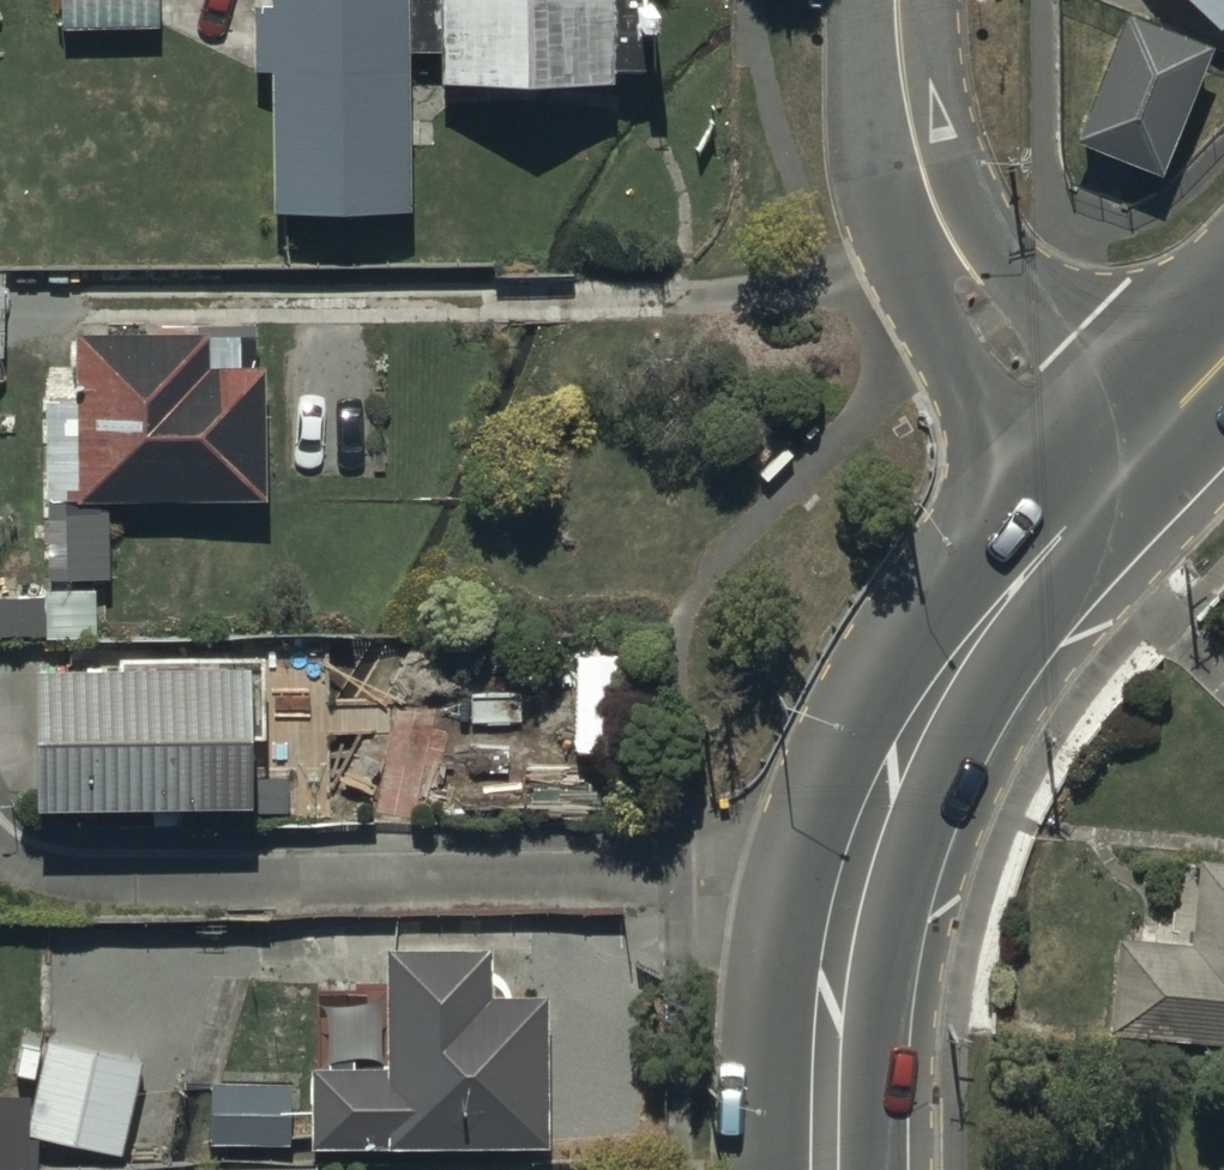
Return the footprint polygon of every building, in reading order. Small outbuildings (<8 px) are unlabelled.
[(60,24),(154,24),(154,0),(60,0),(60,24)] [(401,0),(276,0),(276,2),(249,3),(250,65),(269,64),(271,198),(403,197),(401,0)] [(432,88),(607,85),(605,0),(430,0),(432,88)] [(1223,31),(1223,30),(1223,0),(1190,0),(1223,31)] [(1123,5),(1072,137),(1156,170),(1207,38),(1123,5)] [(48,400),(47,497),(268,500),(270,362),(248,361),(248,329),(75,327),(74,400),(48,400)] [(110,509),(66,509),(67,577),(111,576),(110,509)] [(252,665),(33,666),(33,803),(252,803),(252,665)] [(1106,1031),(1223,1040),(1223,863),(1197,861),(1190,946),(1113,940),(1106,1031)] [(362,1064),(305,1065),(307,1146),(546,1141),(543,989),(484,990),(483,947),(384,949),(386,1036),(361,1037),(362,1064)] [(139,1060),(130,1057),(132,1046),(61,1030),(57,1047),(47,1045),(35,1100),(0,1098),(0,1169),(37,1169),(37,1134),(118,1152),(139,1060)] [(287,1085),(206,1084),(205,1137),(286,1139),(287,1085)]
